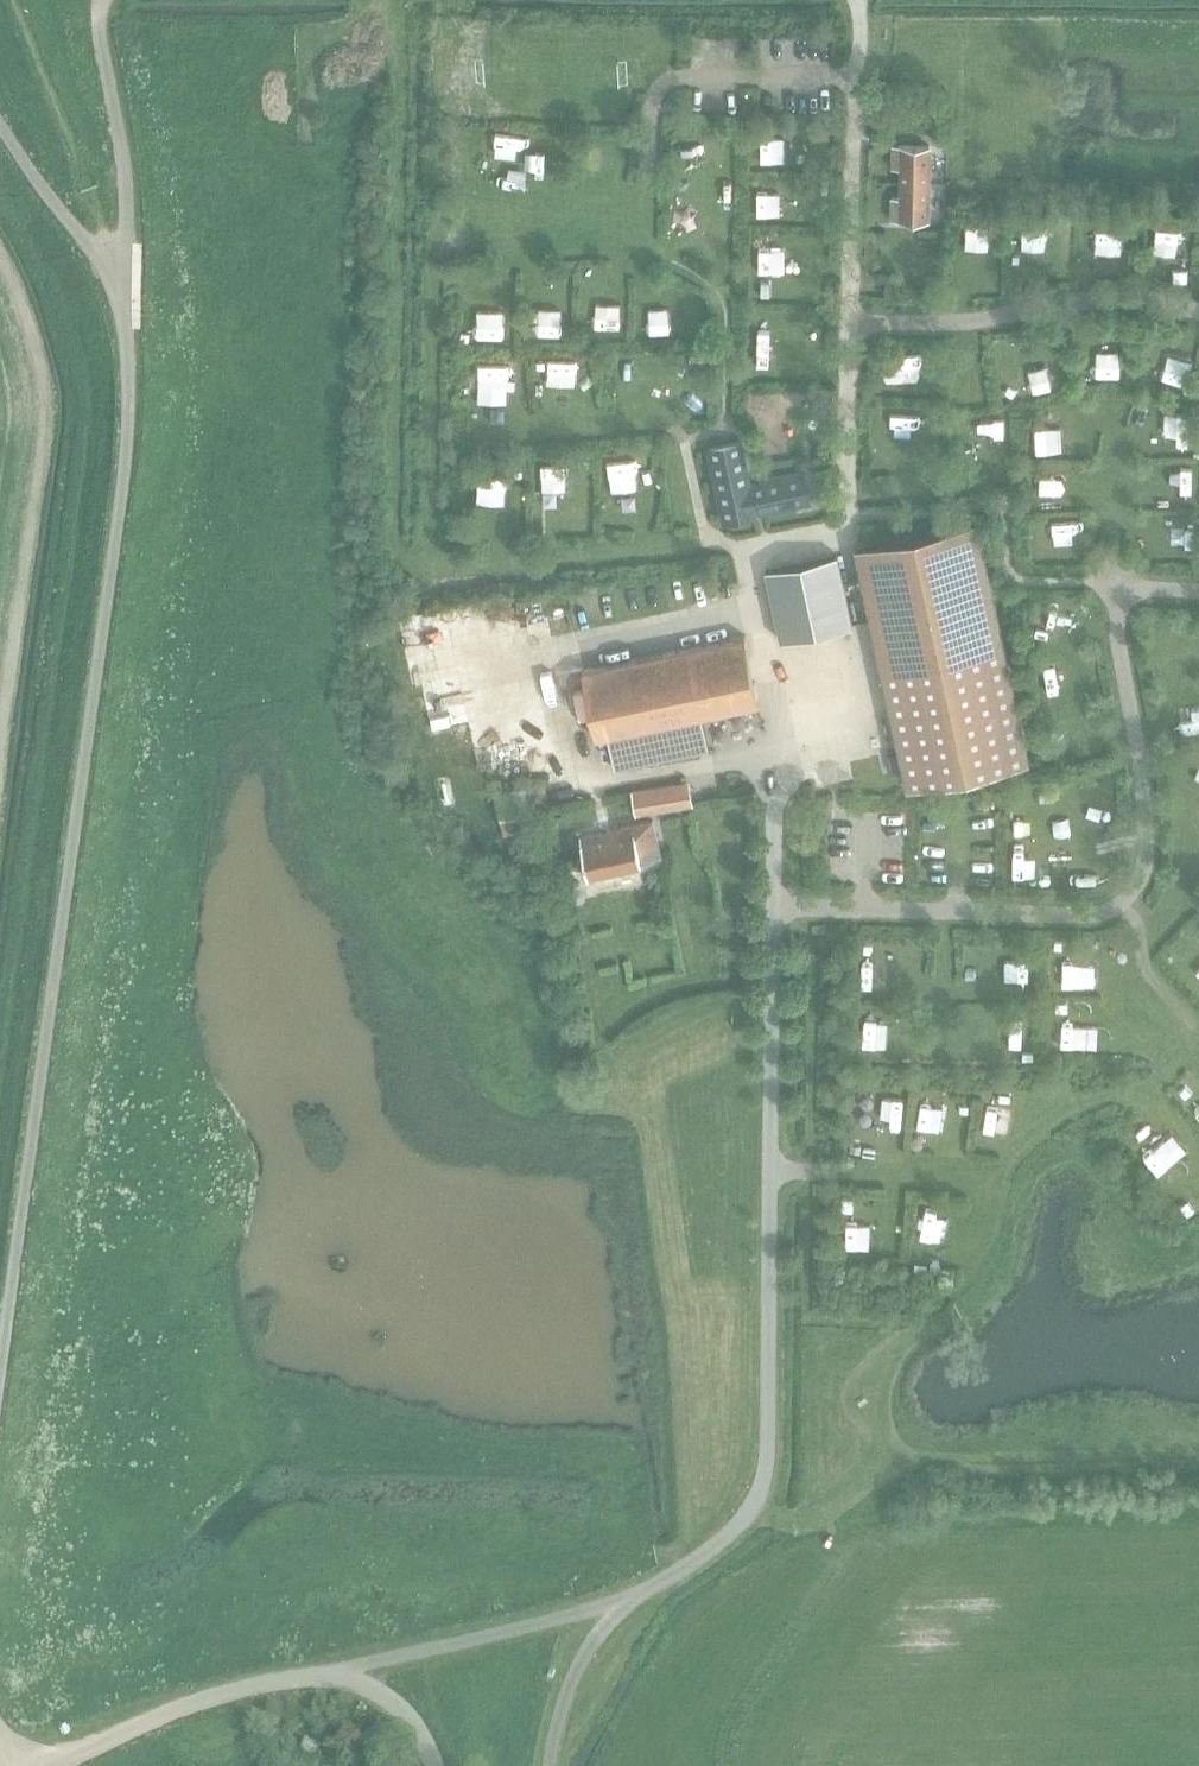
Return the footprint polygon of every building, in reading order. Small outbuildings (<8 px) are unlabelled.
[(762,144),(776,144),(775,123),(762,123),(762,144)] [(895,143),(892,143),(892,165),(905,166),(905,181),(928,181),(928,144),(895,143)] [(904,196),(891,195),(891,217),(927,218),(928,181),(905,181),(904,196)] [(974,232),(999,234),(1001,210),(976,208),(974,232)] [(764,243),(764,263),(783,263),(783,243),(764,243)] [(676,312),(675,300),(652,301),(653,313),(676,312)] [(785,322),(764,324),(766,345),(787,342),(785,322)] [(1023,354),(1050,345),(1046,333),(1019,342),(1023,354)] [(672,337),(672,361),(695,361),(695,337),(672,337)] [(1162,362),(1183,366),(1185,352),(1165,348),(1162,362)] [(1198,432),(1198,407),(1180,407),(1180,432),(1198,432)] [(647,456),(646,441),(619,443),(620,458),(647,456)] [(738,441),(705,448),(722,523),(754,515),(754,513),(804,502),(797,473),(747,484),(738,441)] [(864,620),(899,783),(1025,756),(972,515),(847,542),(853,569),(864,620)] [(764,569),(780,639),(851,624),(840,573),(836,553),(764,569)] [(743,634),(579,670),(595,743),(608,740),(615,769),(709,748),(702,718),(731,711),(760,705),(756,689),(743,634)] [(1059,675),(1070,674),(1067,649),(1056,650),(1059,675)] [(849,732),(816,738),(820,763),(854,757),(849,732)] [(1185,738),(1187,752),(1198,750),(1198,736),(1185,738)] [(634,793),(636,808),(687,802),(685,787),(634,793)] [(603,834),(579,840),(580,843),(589,875),(662,856),(653,820),(603,834)] [(1010,938),(1009,960),(1035,961),(1036,939),(1010,938)] [(922,1094),(947,1095),(948,1080),(922,1079),(922,1094)] [(861,1080),(862,1097),(883,1096),(883,1080),(861,1080)] [(885,1086),(893,1109),(906,1105),(897,1082),(885,1086)] [(989,1086),(987,1111),(1002,1112),(1004,1087),(989,1086)] [(852,1207),(850,1236),(865,1237),(866,1207),(852,1207)]
